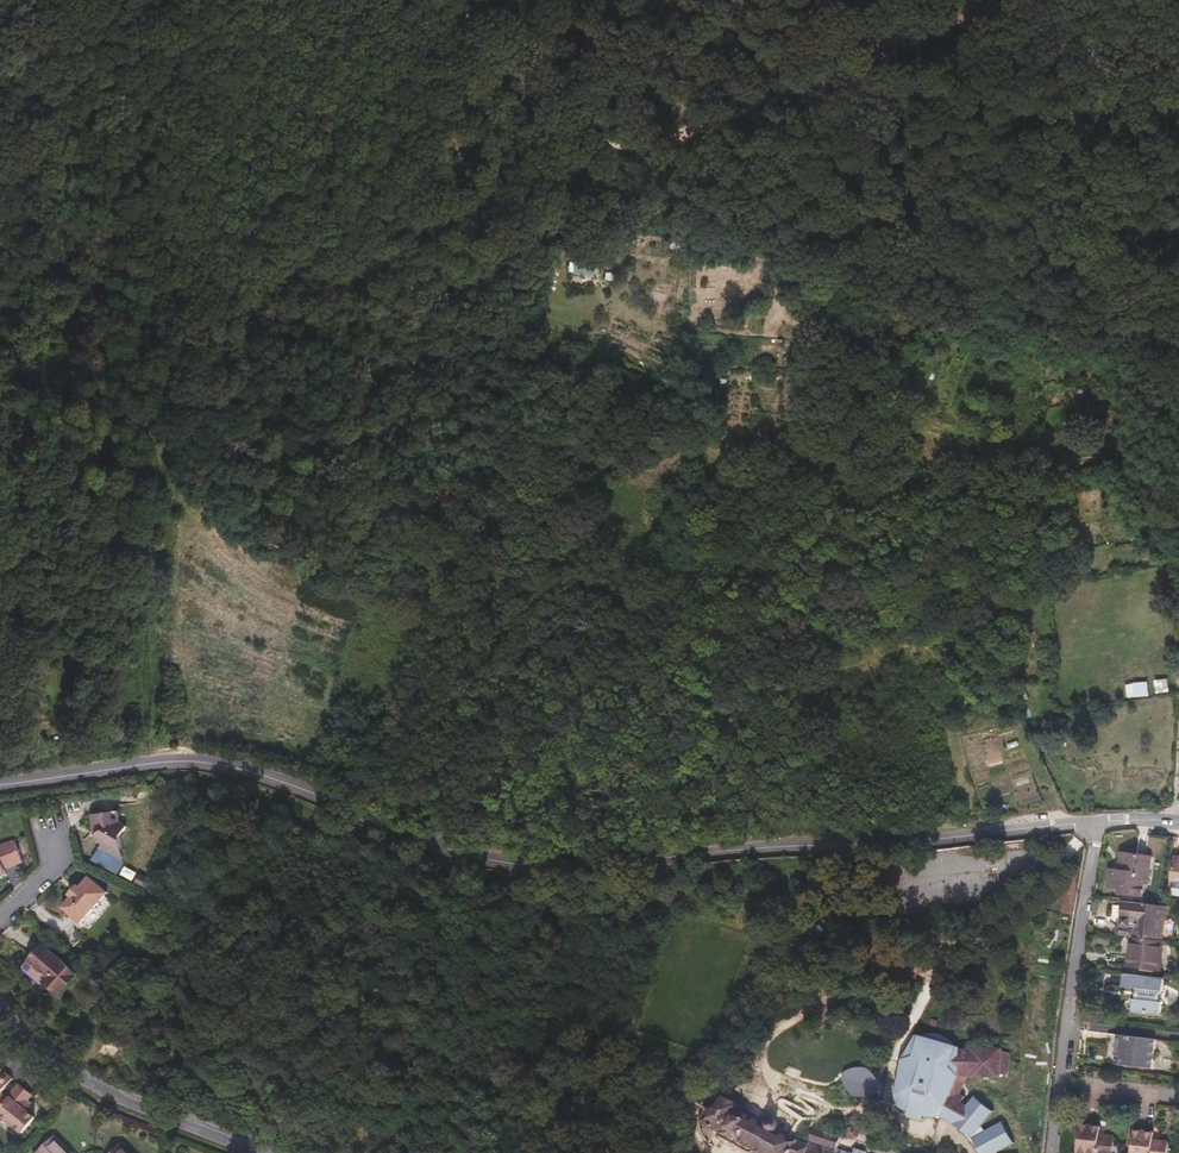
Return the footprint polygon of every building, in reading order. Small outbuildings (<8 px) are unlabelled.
[(582,237),(560,236),(560,246),(582,247),(582,237)] [(1165,678),(1154,681),(1157,694),(1168,691),(1165,678)] [(1147,682),(1126,683),(1127,698),(1148,697),(1147,682)] [(104,849),(120,857),(123,851),(121,838),(122,835),(127,826),(119,822),(118,811),(93,815),(95,831),(100,833),(97,839),(102,842),(104,843),(105,845),(105,847),(104,849)] [(154,832),(163,836),(165,829),(157,825),(154,832)] [(160,841),(163,836),(154,832),(152,837),(160,841)] [(8,875),(6,870),(23,862),(16,841),(0,847),(0,878),(8,875)] [(1121,893),(1144,896),(1145,883),(1149,883),(1153,857),(1123,853),(1120,870),(1112,869),(1110,887),(1122,888),(1121,893)] [(1079,893),(1083,864),(1074,863),(1071,892),(1079,893)] [(81,888),(72,897),(73,898),(64,908),(70,914),(68,916),(68,919),(80,930),(90,929),(112,903),(107,899),(106,892),(90,879),(82,889),(81,888)] [(71,895),(72,897),(81,888),(80,886),(71,895)] [(1135,937),(1164,940),(1166,920),(1168,920),(1170,906),(1134,902),(1125,901),(1123,917),(1124,918),(1123,926),(1120,925),(1119,935),(1133,936),(1135,937)] [(1135,937),(1133,936),(1130,966),(1161,970),(1164,940),(1135,937)] [(45,982),(47,984),(61,996),(78,975),(43,945),(29,961),(48,978),(45,982)] [(41,991),(47,984),(45,982),(26,965),(29,961),(27,960),(18,971),(41,991)] [(48,978),(29,961),(26,965),(45,982),(48,978)] [(1166,978),(1126,973),(1124,986),(1139,988),(1139,991),(1140,991),(1140,996),(1137,996),(1137,999),(1135,999),(1134,1011),(1162,1015),(1164,1002),(1162,1002),(1162,999),(1161,998),(1162,993),(1163,993),(1163,991),(1164,991),(1166,978)] [(1157,1040),(1118,1034),(1116,1055),(1121,1055),(1120,1064),(1153,1068),(1157,1040)] [(954,1076),(964,1077),(998,1077),(997,1075),(1005,1073),(1005,1056),(998,1053),(997,1051),(969,1049),(969,1051),(955,1051),(955,1049),(952,1049),(950,1046),(947,1043),(944,1041),(940,1039),(936,1038),(931,1037),(927,1037),(922,1038),(919,1039),(918,1040),(913,1038),(900,1064),(898,1076),(895,1097),(897,1107),(900,1109),(903,1111),(905,1112),(908,1113),(908,1116),(909,1118),(921,1121),(924,1119),(924,1117),(926,1118),(929,1118),(937,1117),(943,1109),(949,1093),(954,1076)] [(14,1079),(1,1069),(0,1069),(0,1097),(14,1079)] [(959,1121),(960,1113),(956,1111),(962,1097),(957,1095),(964,1077),(954,1076),(949,1093),(943,1109),(949,1111),(948,1115),(956,1119),(959,1121)] [(33,1095),(21,1085),(0,1112),(0,1114),(24,1134),(36,1119),(23,1108),(33,1095)] [(713,1101),(704,1119),(765,1152),(852,1152),(839,1149),(842,1137),(815,1128),(810,1145),(779,1128),(780,1123),(779,1121),(777,1119),(775,1118),(773,1118),(771,1119),(770,1119),(768,1121),(766,1125),(739,1110),(741,1104),(721,1092),(715,1102),(713,1101)] [(958,1128),(967,1134),(980,1126),(990,1109),(971,1096),(960,1113),(959,1121),(958,1128)] [(977,1143),(983,1152),(997,1149),(1013,1138),(1000,1118),(984,1130),(977,1143)] [(1115,1136),(1099,1134),(1100,1126),(1081,1124),(1077,1152),(1082,1152),(1113,1152),(1115,1136)] [(967,1134),(977,1143),(984,1130),(980,1126),(967,1134)] [(1169,1142),(1153,1140),(1154,1132),(1134,1130),(1132,1152),(1168,1152),(1169,1142)] [(56,1137),(39,1152),(72,1152),(56,1137)] [(123,1143),(113,1152),(132,1152),(123,1143)]
